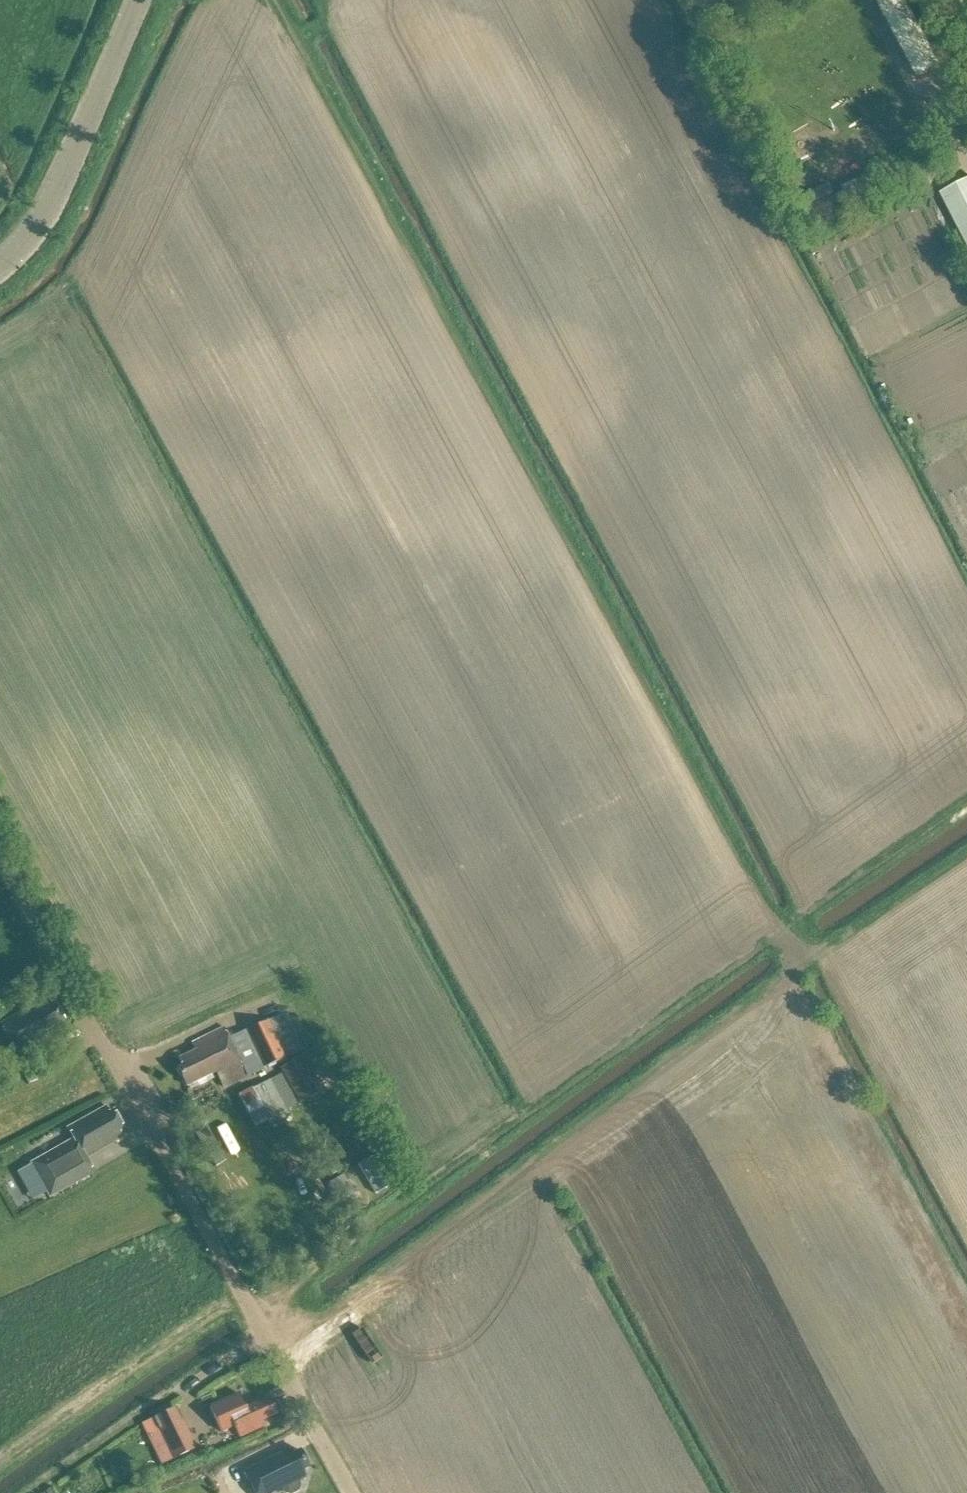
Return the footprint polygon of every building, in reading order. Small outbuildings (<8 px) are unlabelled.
[(918,78),(940,66),(906,0),(877,0),(918,78)] [(940,196),(966,247),(966,182),(940,196)] [(64,1022),(54,1005),(48,1009),(45,1005),(31,1013),(30,1010),(0,1026),(7,1038),(0,1041),(0,1051),(5,1060),(16,1054),(17,1057),(46,1041),(43,1034),(64,1022)] [(262,1071),(302,1053),(285,1015),(245,1033),(262,1071)] [(187,1088),(215,1075),(223,1091),(247,1080),(240,1063),(224,1029),(191,1045),(195,1052),(179,1060),(182,1068),(178,1070),(187,1088)] [(299,1107),(323,1093),(303,1058),(280,1071),(299,1107)] [(289,1119),(269,1082),(252,1092),(251,1091),(238,1098),(248,1118),(261,1111),(271,1130),(289,1119)] [(118,1133),(123,1130),(113,1113),(108,1116),(105,1110),(68,1130),(75,1141),(32,1165),(50,1198),(93,1174),(85,1159),(121,1139),(118,1133)] [(221,1434),(234,1428),(239,1439),(263,1428),(261,1423),(277,1416),(269,1399),(245,1410),(239,1395),(209,1409),(221,1434)] [(159,1432),(173,1460),(195,1449),(182,1421),(159,1432)] [(291,1451),(246,1475),(256,1492),(278,1492),(282,1491),(284,1492),(299,1492),(301,1490),(301,1486),(299,1482),(306,1478),(303,1473),(309,1470),(301,1453),(294,1456),(291,1451)]
